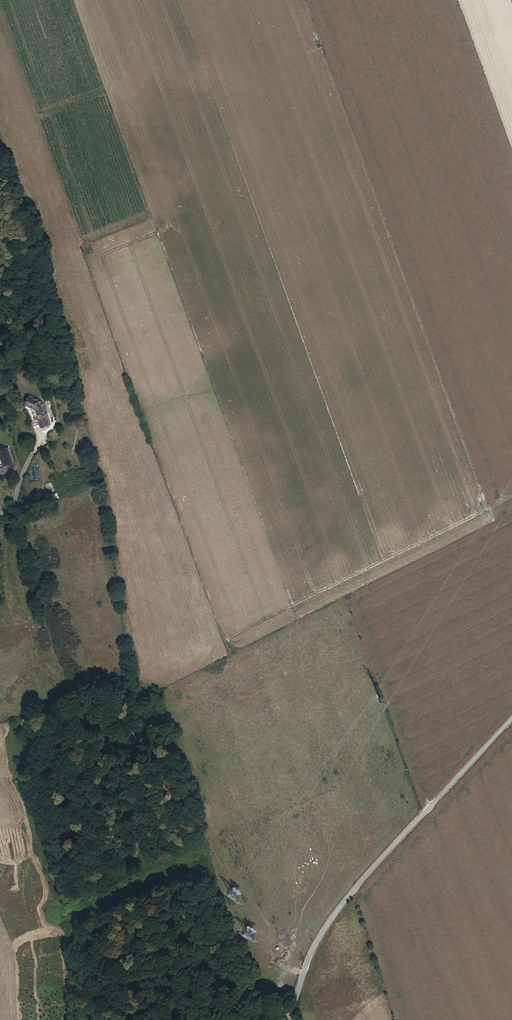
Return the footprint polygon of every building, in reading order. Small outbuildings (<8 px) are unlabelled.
[(29,397),(26,406),(35,411),(36,411),(36,412),(37,413),(37,414),(41,427),(49,425),(45,411),(45,408),(44,406),(43,405),(42,404),(40,403),(34,400),(29,397)] [(0,454),(0,471),(8,467),(1,454),(0,454)] [(54,495),(44,499),(46,504),(56,500),(54,495)]
